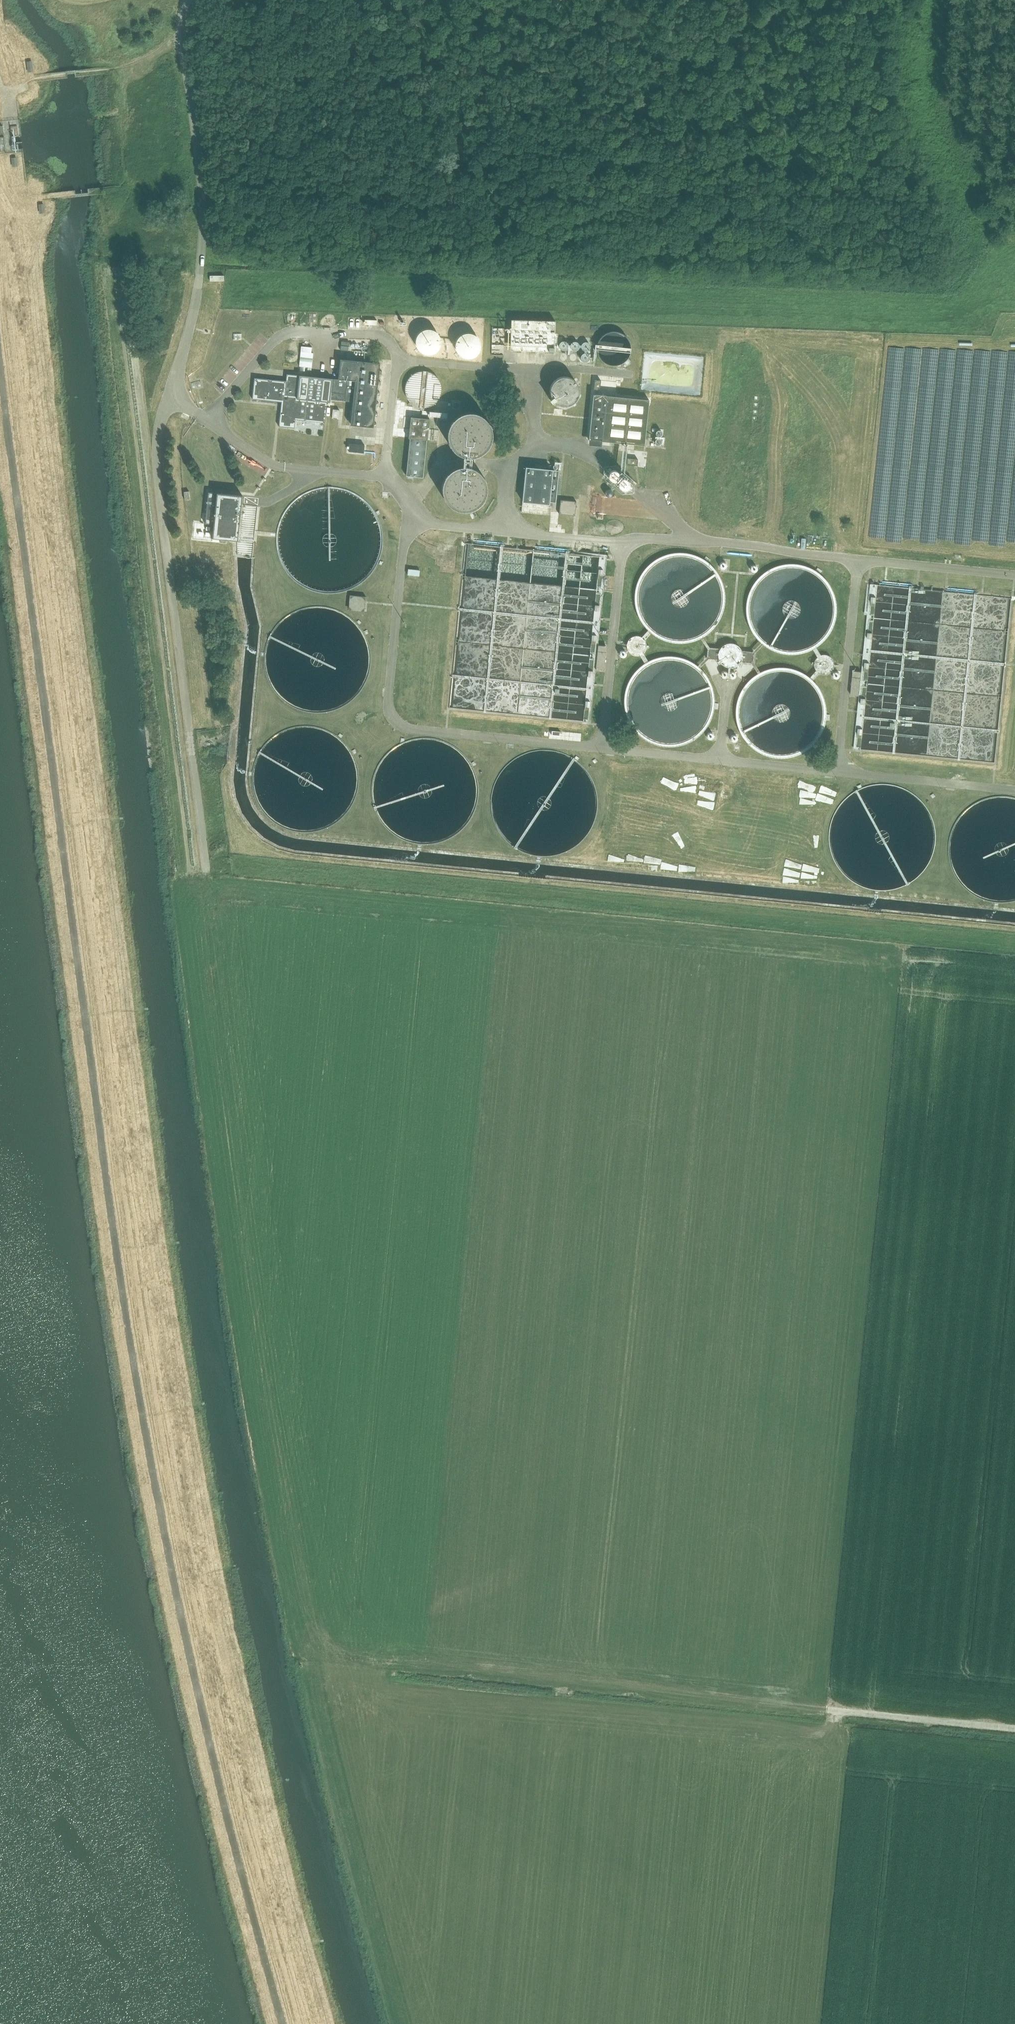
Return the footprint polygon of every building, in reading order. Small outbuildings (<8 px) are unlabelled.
[(555,321),(511,319),(510,350),(554,352),(555,321)] [(433,330),(429,329),(425,330),(421,331),(418,334),(416,338),(416,342),(416,346),(419,350),(422,352),(426,354),(430,354),(434,352),(438,349),(440,345),(440,341),(439,337),(437,333),(433,330)] [(596,348),(596,353),(599,358),(603,361),(608,364),(613,364),(618,363),(623,361),(626,357),(629,352),(629,347),(629,342),(626,337),(622,334),(617,331),(612,330),(607,331),(602,334),(599,338),(596,342),(596,348)] [(473,334),(469,333),(465,333),(461,335),(458,338),(456,342),(455,346),(456,350),(458,354),(462,356),(466,358),(470,358),(474,356),(477,353),(480,349),(480,345),(479,341),(477,337),(473,334)] [(301,346),(301,352),(300,358),(313,359),(313,353),(311,353),(312,347),(301,346)] [(338,379),(332,379),(299,375),(287,374),(286,381),(254,378),(252,399),(281,402),(279,427),(294,428),(295,420),(325,422),(327,402),(330,402),(330,399),(354,402),(351,425),(373,427),(376,427),(376,423),(374,423),(374,416),(377,417),(377,413),(375,413),(375,406),(378,406),(378,402),(376,402),(376,395),(379,396),(379,392),(377,392),(377,385),(380,385),(381,381),(378,381),(379,375),(381,375),(382,371),(379,371),(380,363),(340,359),(338,379)] [(433,374),(428,372),(422,371),(417,372),(412,375),(408,379),(406,384),(405,389),(405,395),(408,400),(412,404),(416,407),(422,408),(427,407),(432,405),(436,402),(440,398),(441,393),(441,387),(440,382),(437,377),(433,374)] [(550,391),(550,396),(553,400),(556,403),(560,405),(565,406),(569,405),(573,403),(576,400),(579,395),(579,391),(578,386),(576,382),(573,379),(569,377),(564,376),(560,377),(556,379),(552,383),(550,387),(550,391)] [(593,394),(588,445),(601,446),(602,441),(644,445),(649,400),(593,394)] [(473,468),(474,457),(480,455),(485,451),(489,446),(491,440),(492,434),(491,428),(488,422),(484,418),(479,414),(473,413),(467,413),(461,414),(456,417),(451,422),(449,427),(447,433),(448,439),(450,445),(453,450),(458,454),(456,468),(451,470),(447,474),(444,479),(442,485),(442,491),(443,497),(446,502),(450,506),(455,509),(461,511),(467,511),(472,509),(477,506),(482,502),(485,497),(486,492),(486,486),(485,480),(482,475),(478,471),(473,468)] [(427,440),(429,419),(410,417),(408,438),(409,438),(406,476),(423,477),(427,440)] [(350,443),(349,451),(364,453),(364,445),(350,443)] [(559,470),(525,467),(521,512),(548,515),(550,505),(555,505),(559,470)] [(238,540),(242,495),(208,492),(205,524),(214,524),(212,538),(220,539),(220,542),(225,542),(226,539),(238,540)] [(575,515),(576,501),(560,500),(559,514),(575,515)] [(725,602),(725,593),(723,585),(719,577),(715,570),(709,563),(701,559),(693,555),(685,553),(676,553),(668,555),(660,558),(652,562),(646,568),(641,575),(637,583),(635,591),(634,600),(636,608),(638,616),(643,624),(648,630),(655,636),(662,639),(670,642),(679,643),(687,642),(695,640),(703,636),(710,631),(716,625),(720,618),(723,610),(725,602)] [(746,616),(748,624),(752,632),(757,639),(763,645),(771,650),(779,653),(788,654),(797,654),(805,652),(813,648),(820,643),(826,637),(831,630),(834,621),(836,613),(836,604),(834,595),(831,588),(826,581),(820,575),(813,570),(806,566),(797,564),(789,564),(781,565),(773,567),(765,572),(759,577),(753,584),(749,591),(747,599),(746,607),(746,616)] [(403,571),(402,590),(415,591),(416,572),(403,571)] [(365,609),(366,597),(350,595),(348,607),(365,609)] [(644,640),(641,637),(638,636),(634,636),(631,638),(628,640),(627,644),(627,648),(628,651),(631,654),(635,655),(639,655),(642,654),(645,651),(646,647),(646,643),(644,640)] [(723,645),(720,648),(707,647),(706,658),(719,660),(721,663),(725,666),(729,667),(733,667),(737,665),(740,662),(753,663),(754,652),(741,650),(739,647),(736,644),(731,643),(727,643),(723,645)] [(598,645),(595,670),(604,670),(606,646),(598,645)] [(814,660),(814,664),(814,668),(816,671),(819,673),(823,674),(826,674),(830,672),(832,669),(833,666),(833,662),(831,658),(828,656),(824,654),(820,655),(817,657),(814,660)] [(641,666),(635,672),(630,678),(627,686),(624,694),(624,702),(625,711),(627,719),(631,726),(636,732),(643,738),(650,742),(658,745),(666,747),(674,747),(682,745),(690,742),(697,738),(703,732),(708,726),(712,718),(714,710),(715,701),(714,693),(712,685),(708,677),(703,670),(696,665),(689,661),(681,658),(673,656),(664,656),(656,658),(648,661),(641,666)] [(748,681),(742,688),(738,695),(736,704),(735,712),(736,720),(738,729),(742,736),(747,743),(753,749),(761,753),(768,756),(777,758),(785,757),(794,756),(801,753),(809,748),(815,742),(820,735),(823,727),(825,718),(826,710),(824,701),(821,693),(817,685),(811,679),(804,674),(796,670),(788,668),(779,667),(770,668),(762,671),(754,675),(748,681)] [(851,695),(859,696),(861,672),(853,671),(851,695)] [(856,725),(858,709),(860,709),(861,702),(855,701),(852,725),(856,725)] [(679,778),(680,784),(693,781),(692,775),(679,778)] [(658,777),(656,783),(671,788),(673,781),(658,777)] [(822,786),(820,791),(830,795),(832,790),(822,786)] [(694,789),(694,795),(710,798),(711,791),(694,789)] [(708,807),(709,802),(693,799),(692,804),(708,807)]
